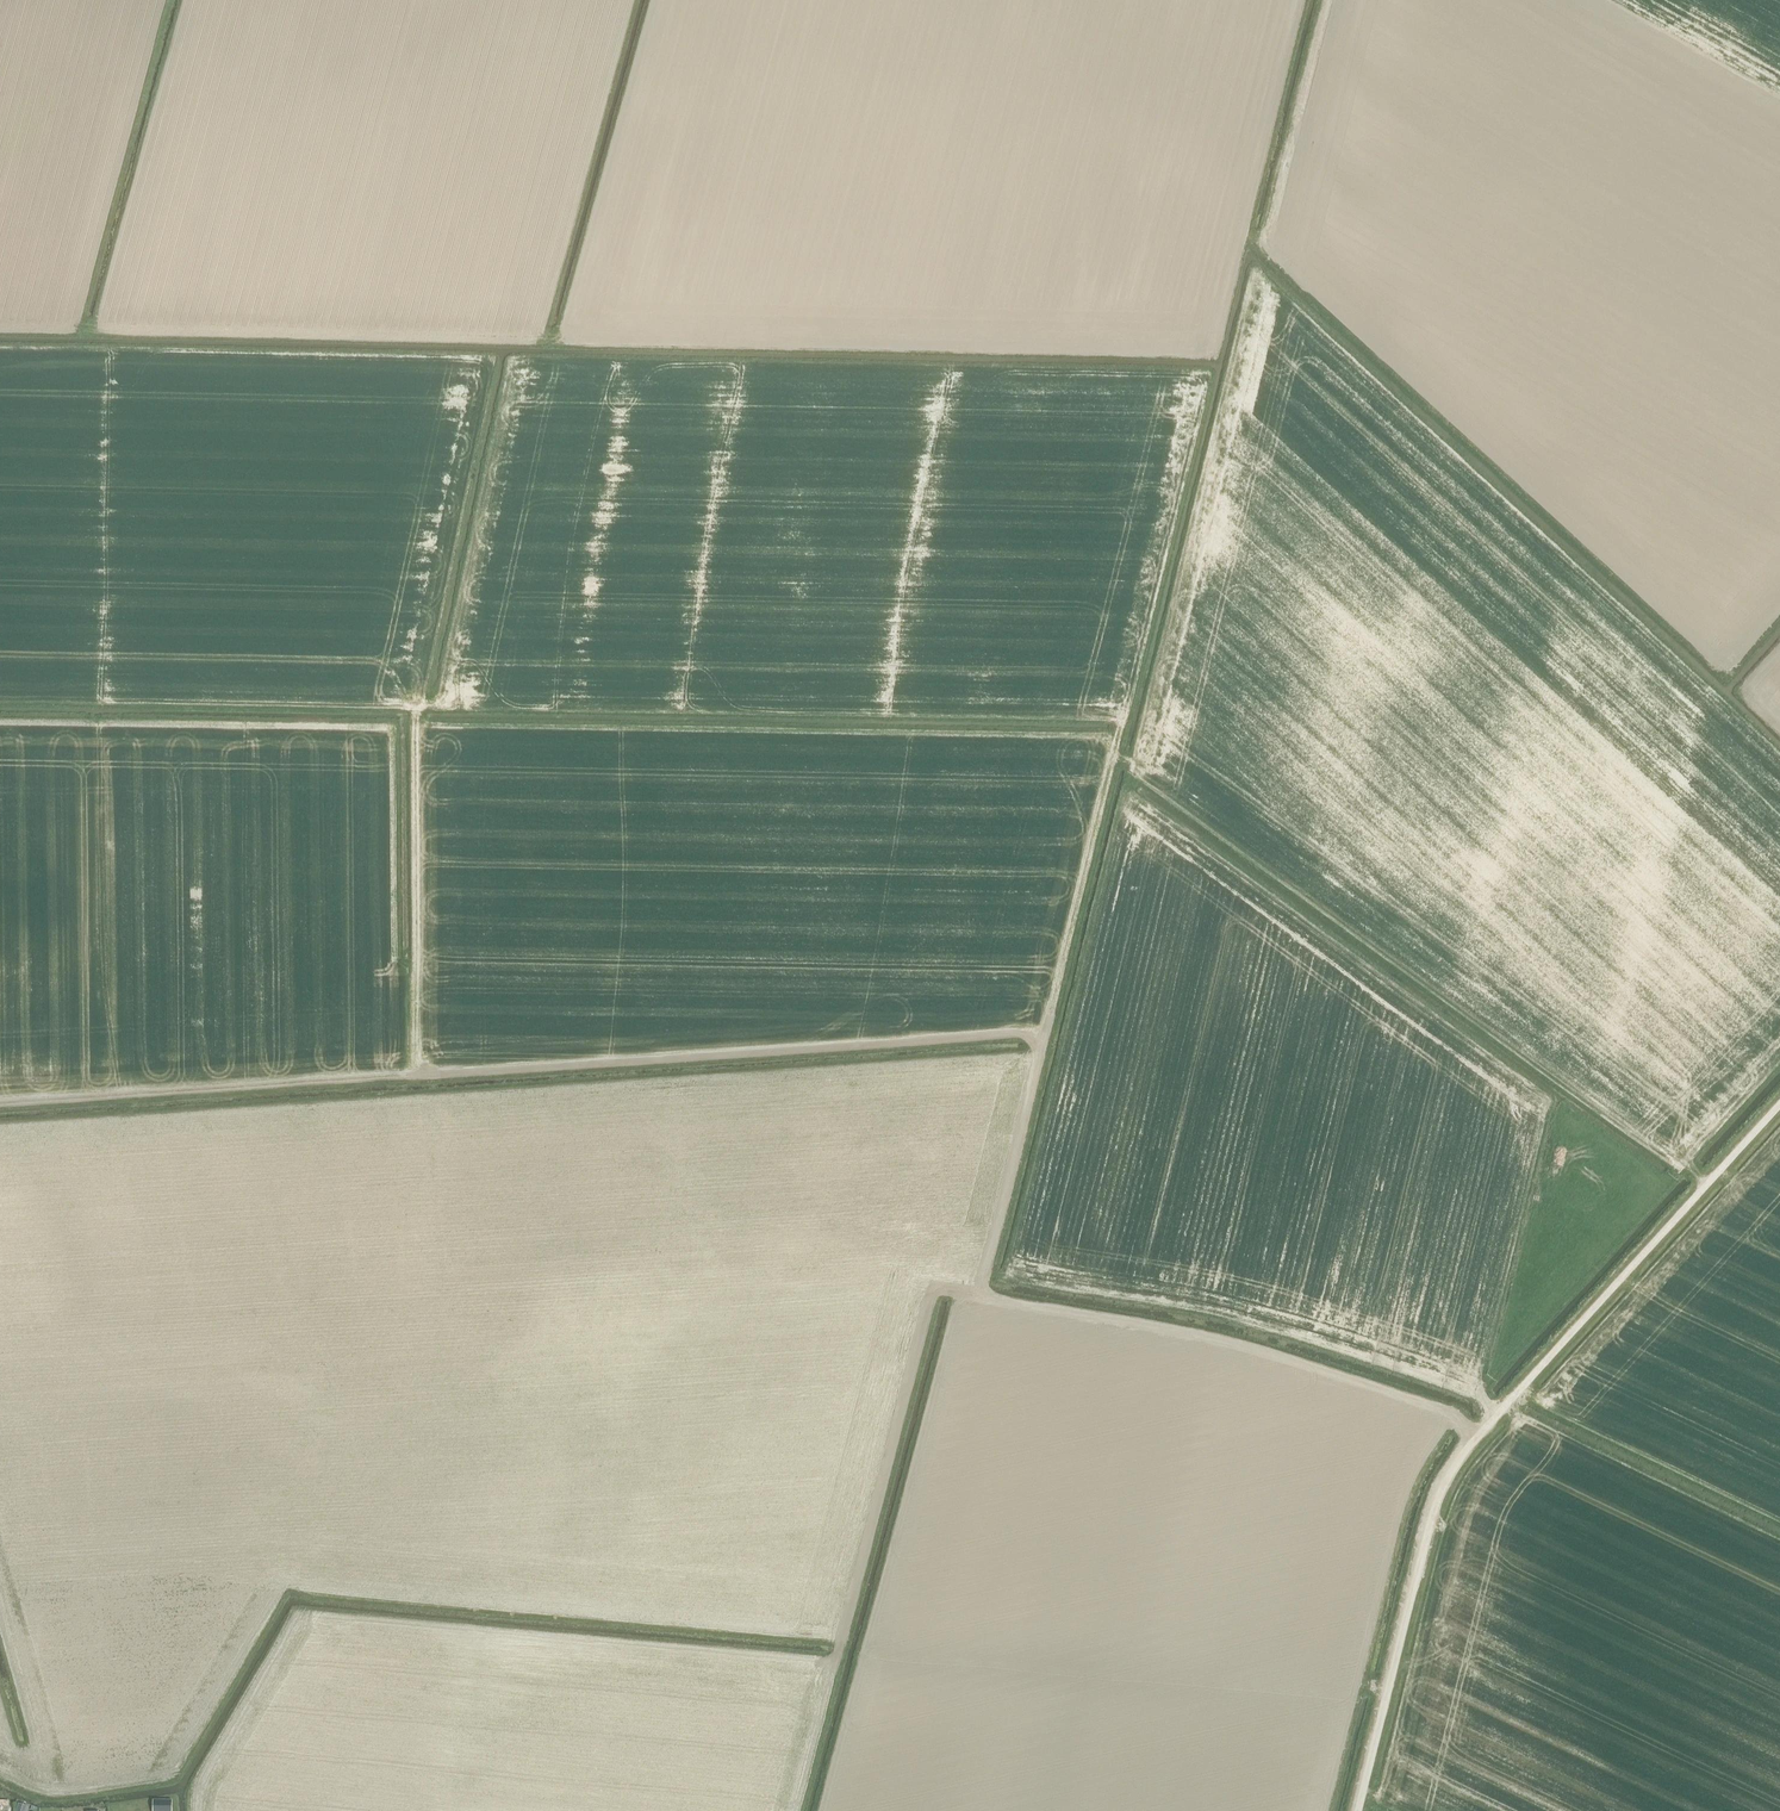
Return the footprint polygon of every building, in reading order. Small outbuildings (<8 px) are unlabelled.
[(153,1810),(172,1810),(172,1800),(153,1800),(153,1810)]
